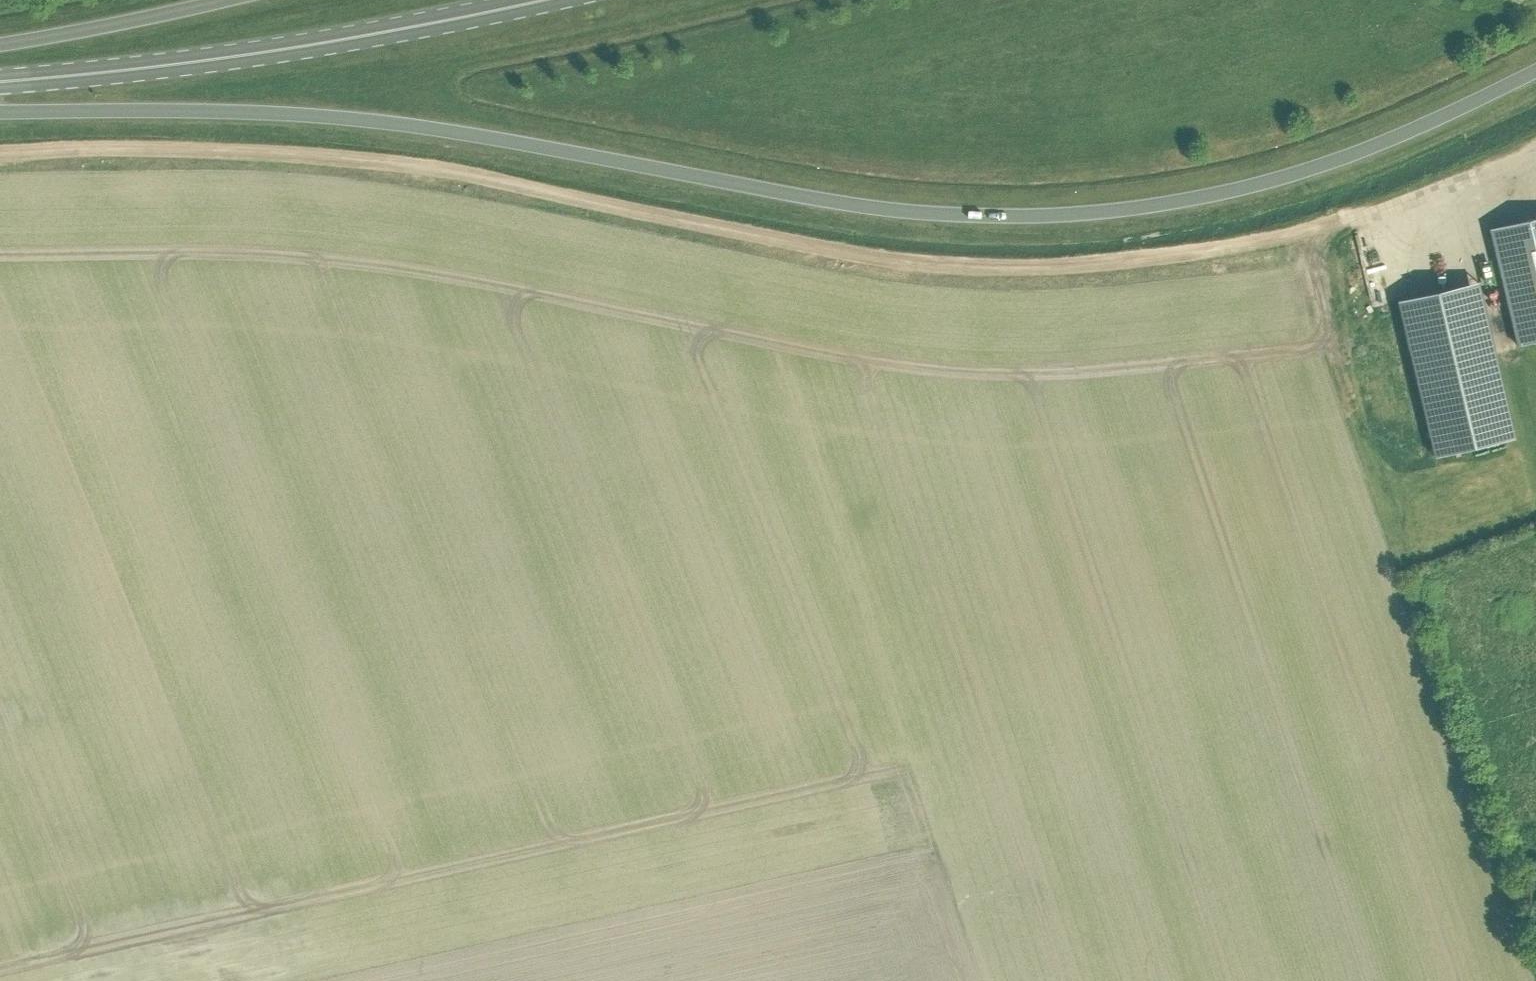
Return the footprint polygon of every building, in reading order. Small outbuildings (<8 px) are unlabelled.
[(1490,228),(1518,345),(1535,341),(1535,218),(1490,228)] [(1522,443),(1485,286),(1404,305),(1441,462),(1522,443)]
